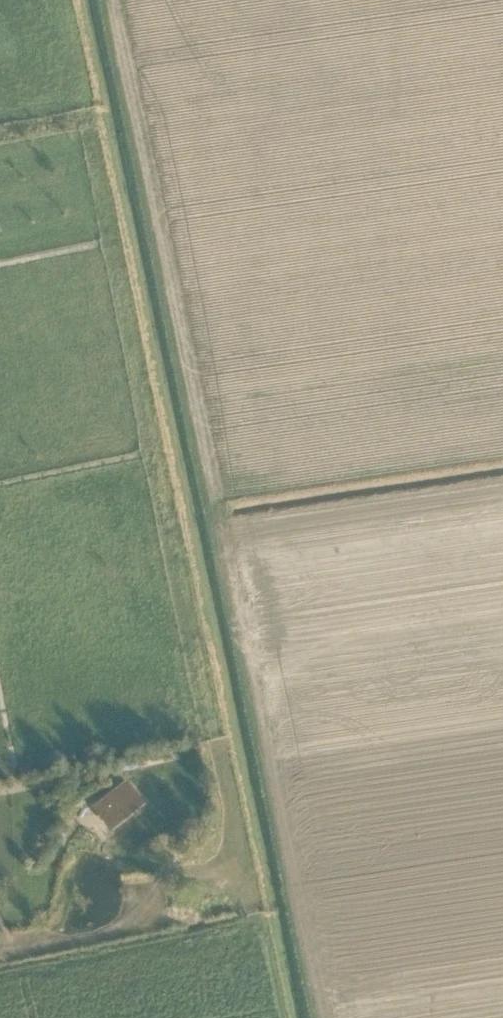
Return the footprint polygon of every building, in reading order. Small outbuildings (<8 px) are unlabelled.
[(144,804),(135,793),(127,782),(95,807),(103,817),(112,829),(144,804)]
